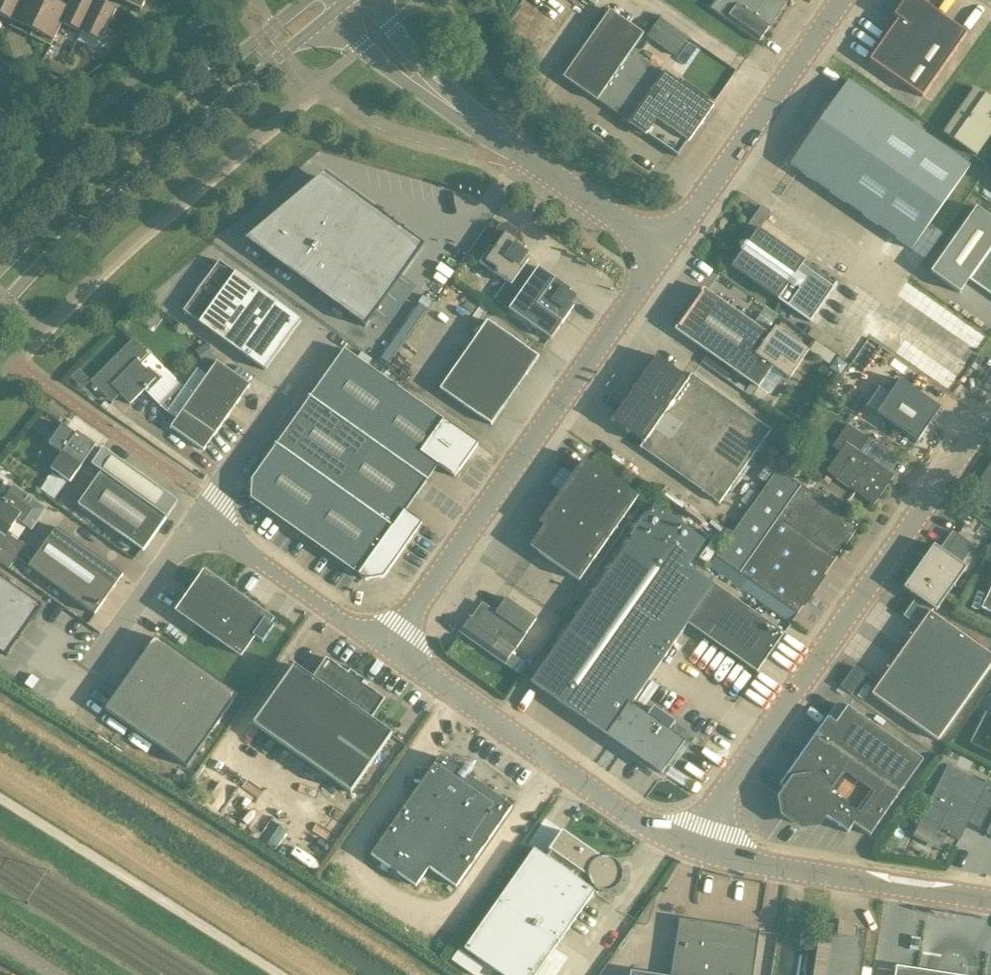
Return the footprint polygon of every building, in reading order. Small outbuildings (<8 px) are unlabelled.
[(25,0),(0,0),(0,16),(14,23),(25,0)] [(14,23),(23,27),(53,41),(62,23),(60,22),(71,0),(25,0),(14,23)] [(62,23),(80,32),(96,0),(95,0),(71,0),(60,22),(62,23)] [(96,0),(80,32),(100,42),(116,11),(96,0)] [(141,10),(146,0),(120,0),(141,10)] [(717,1),(712,8),(760,42),(789,1),(788,0),(716,0),(717,1)] [(967,34),(920,0),(906,0),(895,16),(899,19),(870,60),(923,97),(967,34)] [(644,34),(611,11),(565,77),(679,156),(714,107),(632,50),(644,34)] [(648,36),(677,57),(690,38),(661,17),(648,36)] [(137,37),(146,29),(141,22),(131,30),(137,37)] [(71,81),(75,73),(52,62),(48,70),(71,81)] [(912,249),(970,166),(849,81),(791,164),(912,249)] [(977,156),(990,136),(990,98),(976,87),(944,133),(977,156)] [(387,296),(423,246),(331,179),(319,196),(308,187),(295,205),(306,213),(294,230),(387,296)] [(968,279),(990,295),(990,218),(976,207),(930,272),(959,293),(968,279)] [(809,320),(833,286),(821,278),(802,264),(806,260),(759,227),(758,229),(749,223),(738,238),(740,243),(741,253),(742,253),(732,266),(809,320)] [(516,236),(515,230),(506,224),(501,225),(495,233),(496,239),(499,241),(494,249),(490,246),(478,263),(506,282),(511,285),(521,270),(528,261),(524,258),(527,254),(523,251),(525,247),(513,239),(516,236)] [(218,262),(182,312),(265,371),(301,321),(218,262)] [(511,285),(506,282),(493,300),(550,340),(573,307),(570,305),(574,298),(568,294),(570,290),(538,268),(531,277),(521,270),(511,285)] [(705,289),(677,330),(761,387),(776,366),(792,377),(812,349),(778,325),(772,334),(705,289)] [(491,425),(538,357),(487,321),(439,389),(491,425)] [(150,391),(161,380),(149,367),(147,369),(142,364),(149,356),(132,339),(90,382),(107,399),(115,390),(130,404),(143,391),(143,392),(147,388),(150,391)] [(195,351),(201,362),(212,357),(205,345),(195,351)] [(454,478),(478,445),(344,350),(251,481),(250,499),(365,581),(384,578),(422,524),(405,512),(438,466),(454,478)] [(719,504),(771,430),(691,374),(688,379),(656,356),(610,421),(642,443),(639,448),(719,504)] [(847,365),(836,357),(828,368),(839,376),(847,365)] [(203,452),(250,385),(217,361),(169,428),(203,452)] [(900,380),(876,414),(917,443),(941,408),(900,380)] [(761,403),(769,392),(761,387),(752,381),(744,392),(761,403)] [(109,405),(105,401),(100,406),(104,410),(109,405)] [(874,505),(894,476),(860,452),(870,439),(849,424),(833,446),(841,452),(827,471),(874,505)] [(69,483),(96,446),(77,432),(75,434),(62,425),(48,443),(62,453),(50,469),(69,483)] [(101,472),(78,505),(143,551),(178,502),(112,456),(103,449),(91,465),(101,472)] [(586,584),(643,498),(594,465),(582,482),(577,478),(566,494),(571,498),(549,530),(563,539),(549,559),(586,584)] [(961,506),(990,529),(990,465),(961,506)] [(779,469),(718,556),(765,590),(758,599),(771,608),(778,599),(798,613),(860,525),(779,469)] [(28,566),(32,561),(26,556),(30,549),(7,533),(17,520),(30,529),(40,515),(35,511),(40,505),(13,487),(2,502),(0,500),(0,546),(28,566)] [(617,749),(625,748),(662,773),(684,742),(675,735),(679,728),(665,716),(660,724),(623,699),(676,628),(752,680),(757,671),(784,633),(688,566),(705,541),(654,506),(531,682),(610,737),(611,745),(617,749)] [(28,566),(28,567),(94,615),(122,575),(56,527),(32,561),(28,566)] [(944,553),(933,545),(903,587),(917,597),(917,598),(932,608),(934,610),(965,568),(960,565),(973,547),(974,547),(975,546),(957,533),(956,534),(957,535),(944,553)] [(262,643),(274,627),(258,616),(260,613),(204,574),(177,612),(240,656),(253,637),(262,643)] [(5,655),(40,606),(0,577),(0,652),(5,655)] [(981,609),(990,614),(990,588),(981,609)] [(460,633),(490,654),(505,664),(536,619),(506,598),(496,612),(488,607),(478,622),(471,617),(460,633)] [(920,626),(929,612),(932,608),(917,598),(907,611),(908,617),(920,626)] [(920,626),(871,694),(937,741),(990,665),(990,656),(929,612),(920,626)] [(237,695),(155,638),(104,710),(186,768),(237,695)] [(302,759),(357,680),(326,659),(312,680),(293,667),(253,725),(302,759)] [(854,667),(840,686),(851,694),(865,675),(854,667)] [(386,700),(357,680),(302,759),(352,793),(392,736),(371,722),(386,700)] [(836,723),(828,717),(780,785),(788,791),(783,799),(785,814),(802,826),(817,823),(823,815),(848,833),(854,824),(870,836),(923,760),(847,706),(836,723)] [(971,743),(990,753),(990,715),(986,712),(971,743)] [(457,888),(512,808),(440,758),(372,857),(417,888),(430,869),(457,888)] [(937,832),(941,831),(958,840),(966,824),(990,836),(990,784),(986,781),(984,785),(947,767),(921,820),(923,825),(937,832)] [(627,869),(626,867),(624,863),(622,861),(608,868),(604,859),(563,831),(550,850),(555,854),(550,860),(535,850),(466,950),(502,974),(538,974),(541,971),(597,890),(598,891),(602,892),(606,892),(609,892),(613,891),(616,890),(619,887),(622,885),(624,882),(626,878),(627,875),(627,871),(627,869)] [(761,931),(691,921),(690,926),(679,925),(672,974),(754,974),(761,931)] [(869,931),(856,929),(856,925),(840,922),(839,927),(827,925),(824,945),(819,945),(815,974),(863,974),(869,931)] [(548,961),(541,971),(538,974),(550,974),(556,966),(548,961)] [(896,966),(895,974),(953,974),(896,966)]
